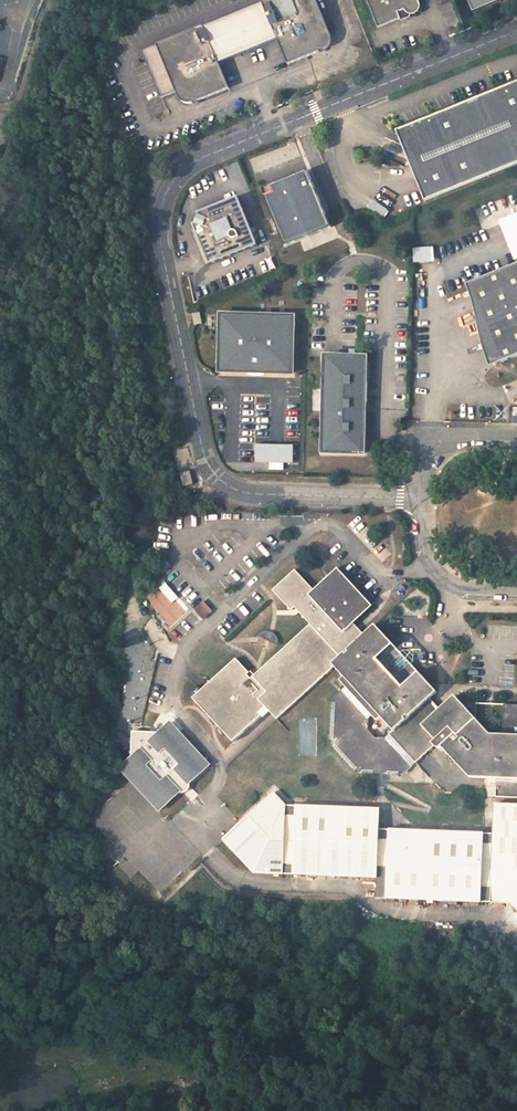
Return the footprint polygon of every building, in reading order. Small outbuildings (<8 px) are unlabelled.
[(142,49),(160,97),(176,90),(179,97),(181,100),(184,102),(188,102),(191,102),(324,47),(326,46),(328,44),(330,42),(331,38),(330,34),(330,32),(317,0),(263,0),(262,0),(263,2),(204,26),(203,24),(142,49)] [(418,2),(417,0),(366,0),(377,28),(399,19),(399,17),(403,15),(406,12),(408,14),(410,14),(413,14),(415,13),(417,11),(419,8),(419,4),(418,2)] [(473,12),(501,0),(468,0),(473,12)] [(397,132),(402,144),(406,142),(423,150),(417,167),(423,184),(418,186),(423,201),(516,164),(516,85),(397,132)] [(402,144),(418,186),(423,184),(417,167),(423,150),(406,142),(402,144)] [(331,227),(308,171),(262,190),(285,245),(331,227)] [(237,197),(196,212),(197,215),(194,224),(192,225),(207,264),(216,260),(256,245),(237,197)] [(436,248),(416,249),(416,264),(437,263),(436,248)] [(470,283),(501,362),(516,356),(516,265),(470,283)] [(199,313),(191,314),(193,325),(201,324),(199,313)] [(293,317),(220,315),(218,372),(291,374),(293,317)] [(365,358),(324,357),(321,453),(362,455),(365,358)] [(296,463),(296,445),(256,445),(256,463),(296,463)] [(283,472),(296,469),(295,463),(282,466),(283,472)] [(278,719),(334,667),(331,664),(354,643),(344,632),(354,623),(372,606),(338,569),(313,591),(294,570),(271,591),(291,612),(295,608),(310,625),(254,678),(237,659),(208,688),(204,692),(199,686),(192,692),(197,698),(195,700),(232,741),(235,744),(263,717),(261,714),(267,708),(270,710),(278,719)] [(163,616),(167,612),(177,621),(190,608),(167,586),(150,603),(163,616)] [(354,643),(331,664),(334,667),(338,671),(382,631),(375,623),(364,634),(354,643)] [(364,634),(354,623),(344,632),(354,643),(364,634)] [(349,683),(333,698),(330,747),(356,775),(405,777),(434,810),(468,780),(516,782),(516,698),(508,698),(507,727),(494,727),(480,712),(480,697),(465,696),(459,689),(440,706),(429,695),(436,689),(411,662),(408,664),(398,652),(400,650),(382,631),(338,671),(349,683)] [(398,652),(408,664),(411,662),(414,659),(415,648),(403,647),(400,650),(398,652)] [(263,717),(270,710),(267,708),(261,714),(263,717)] [(211,767),(172,725),(162,734),(135,733),(133,761),(122,771),(161,813),(211,767)] [(389,831),(389,841),(378,840),(380,811),(354,810),(298,808),(297,817),(286,816),(286,806),(275,794),(224,840),(255,875),(283,876),(284,865),(294,865),(294,876),(353,879),(354,861),(377,862),(377,868),(387,869),(386,899),(480,903),(481,903),(481,888),(492,889),(512,889),(516,895),(516,808),(496,807),(495,818),(494,846),(482,845),(483,836),(389,831)] [(377,862),(354,861),(353,879),(377,880),(377,879),(377,868),(377,862)] [(513,906),(516,902),(516,895),(512,889),(492,889),(492,905),(513,906)]
